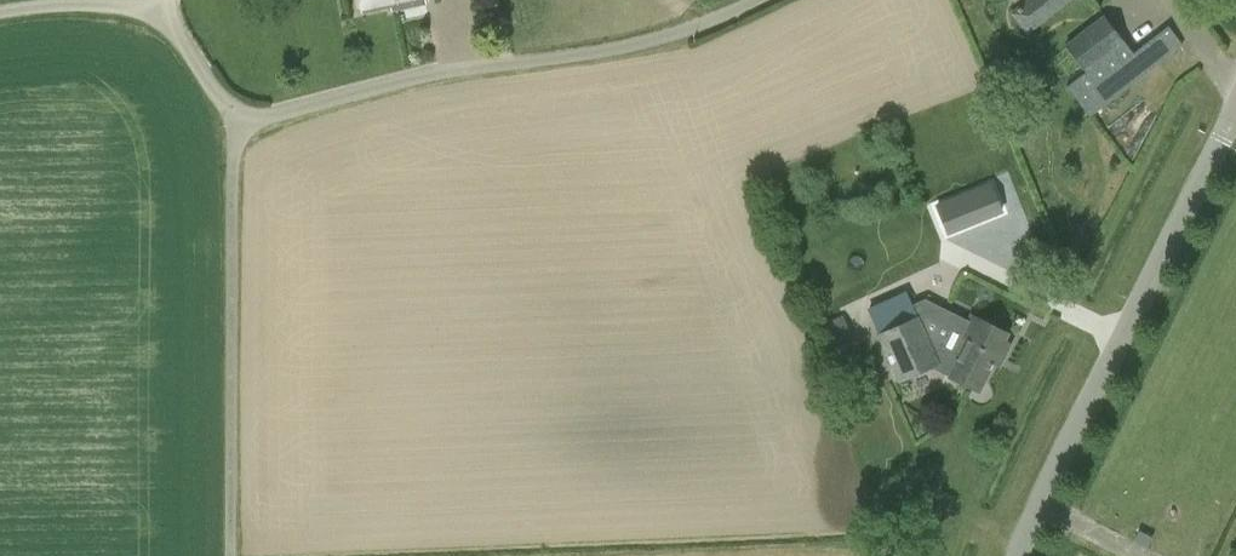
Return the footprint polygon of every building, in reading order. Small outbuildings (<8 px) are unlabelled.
[(391,12),(425,4),(425,0),(358,0),(361,14),(390,8),(391,12)] [(1010,13),(1027,34),(1046,18),(1070,0),(1028,0),(1010,13)] [(1134,54),(1105,14),(1065,44),(1086,72),(1067,87),(1090,117),(1182,44),(1168,26),(1134,54)] [(991,181),(933,203),(946,234),(1003,212),(991,181)] [(971,315),(969,320),(925,298),(911,304),(916,315),(878,334),(899,382),(935,369),(947,375),(946,377),(981,391),(995,354),(1005,358),(1010,343),(1005,340),(1009,331),(971,315)] [(826,323),(836,347),(853,339),(843,316),(826,323)]
